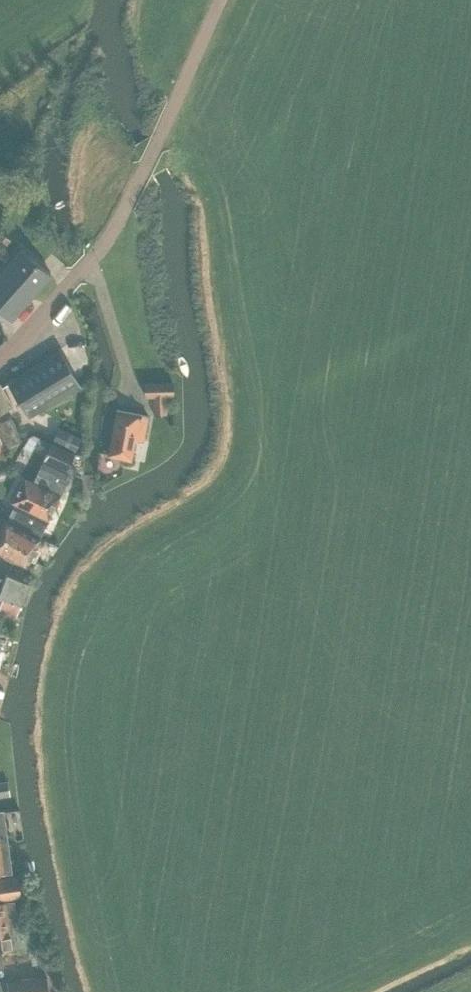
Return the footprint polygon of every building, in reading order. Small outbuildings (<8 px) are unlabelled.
[(54,276),(24,250),(0,277),(0,308),(14,320),(54,276)] [(8,382),(28,417),(79,386),(58,352),(8,382)] [(143,381),(143,396),(152,396),(153,415),(166,415),(165,395),(173,395),(172,380),(143,381)] [(12,404),(0,384),(0,412),(12,404)] [(134,439),(142,441),(147,417),(138,416),(139,415),(116,410),(107,454),(130,459),(134,439)] [(11,416),(0,420),(0,448),(3,447),(21,439),(11,416)] [(81,437),(59,427),(52,441),(75,451),(81,437)] [(37,474),(47,479),(43,486),(44,487),(38,499),(35,497),(29,509),(47,518),(71,470),(66,468),(74,453),(52,442),(37,474)] [(12,501),(17,504),(9,521),(39,535),(47,518),(29,509),(35,497),(38,499),(44,487),(43,486),(24,477),(12,501)] [(9,521),(4,518),(0,526),(0,550),(26,562),(39,535),(9,521)] [(21,604),(31,580),(8,569),(0,590),(0,597),(3,598),(0,604),(0,610),(18,617),(22,605),(21,604)] [(10,795),(8,782),(0,784),(0,796),(10,795)] [(2,872),(11,871),(3,809),(0,810),(0,873),(2,873),(2,872)] [(20,897),(18,877),(0,879),(0,899),(20,897)] [(38,946),(36,928),(20,930),(15,900),(0,902),(0,951),(38,946)] [(45,977),(7,983),(9,991),(48,991),(45,977)]
